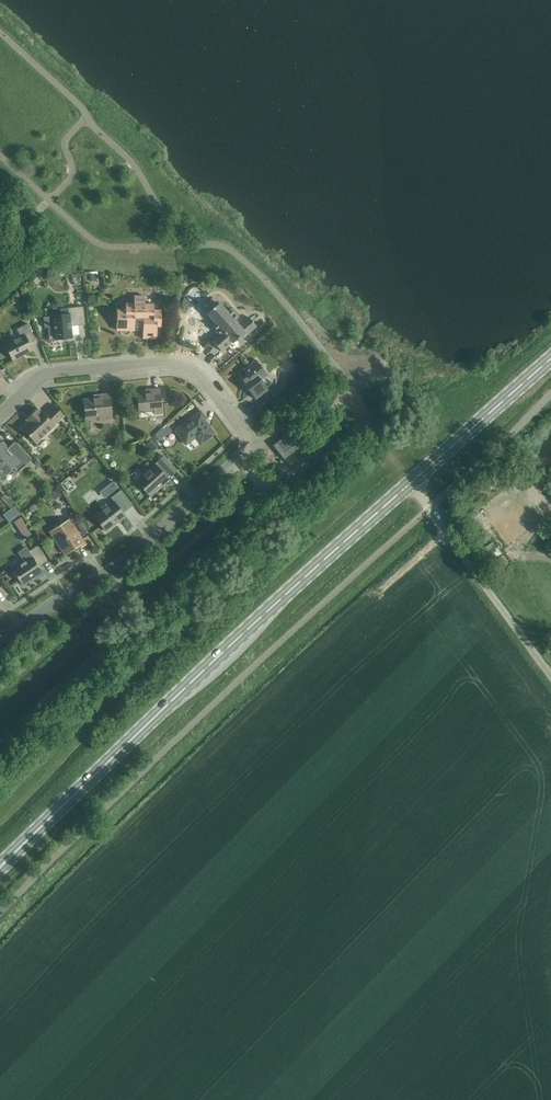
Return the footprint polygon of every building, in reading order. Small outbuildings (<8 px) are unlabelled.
[(161,326),(161,310),(154,310),(154,304),(145,304),(145,296),(134,296),(134,304),(126,304),(125,310),(117,310),(117,330),(143,331),(143,338),(156,338),(157,326),(161,326)] [(243,338),(256,326),(249,317),(239,326),(234,321),(238,317),(231,309),(227,312),(219,303),(215,306),(210,301),(200,309),(214,325),(212,327),(219,335),(212,341),(221,351),(232,342),(233,343),(241,336),(243,338)] [(61,314),(52,315),(52,316),(43,317),(45,328),(48,327),(49,339),(63,338),(63,339),(72,338),(71,326),(85,325),(83,306),(60,309),(61,314)] [(20,336),(4,344),(13,361),(33,350),(30,343),(36,340),(28,323),(16,329),(20,336)] [(293,370),(299,368),(295,357),(289,359),(293,370)] [(262,380),(268,376),(264,370),(264,366),(260,366),(256,360),(243,370),(247,375),(241,380),(246,387),(246,391),(250,392),(255,400),(269,390),(262,380)] [(274,373),(273,388),(286,389),(287,373),(274,373)] [(154,410),(154,414),(162,413),(160,389),(152,390),(152,393),(137,394),(139,412),(154,410)] [(112,420),(109,394),(100,395),(100,398),(84,400),(85,418),(99,417),(99,421),(112,420)] [(54,425),(64,416),(54,405),(44,415),(40,411),(38,409),(26,420),(28,422),(22,428),(36,443),(55,426),(54,425)] [(206,418),(201,411),(175,430),(186,445),(195,437),(201,444),(215,434),(204,420),(206,418)] [(155,436),(162,445),(170,439),(164,430),(155,436)] [(293,430),(273,445),(284,460),(304,445),(302,442),(293,430)] [(150,447),(153,451),(158,446),(152,439),(145,445),(148,449),(150,447)] [(32,459),(15,441),(6,449),(1,444),(0,444),(0,475),(2,477),(14,466),(19,471),(32,459)] [(307,453),(300,459),(308,468),(315,462),(307,453)] [(160,486),(177,471),(163,456),(154,464),(153,463),(142,473),(143,475),(136,481),(150,496),(160,488),(160,486)] [(123,513),(133,505),(121,490),(111,498),(114,501),(94,517),(106,532),(126,516),(123,513)] [(24,517),(17,521),(26,538),(33,534),(24,517)] [(76,551),(86,544),(69,519),(61,524),(63,528),(52,535),(65,555),(74,549),(76,551)] [(24,561),(12,569),(22,585),(43,572),(39,566),(48,560),(38,545),(29,551),(26,547),(18,553),(24,561)]
